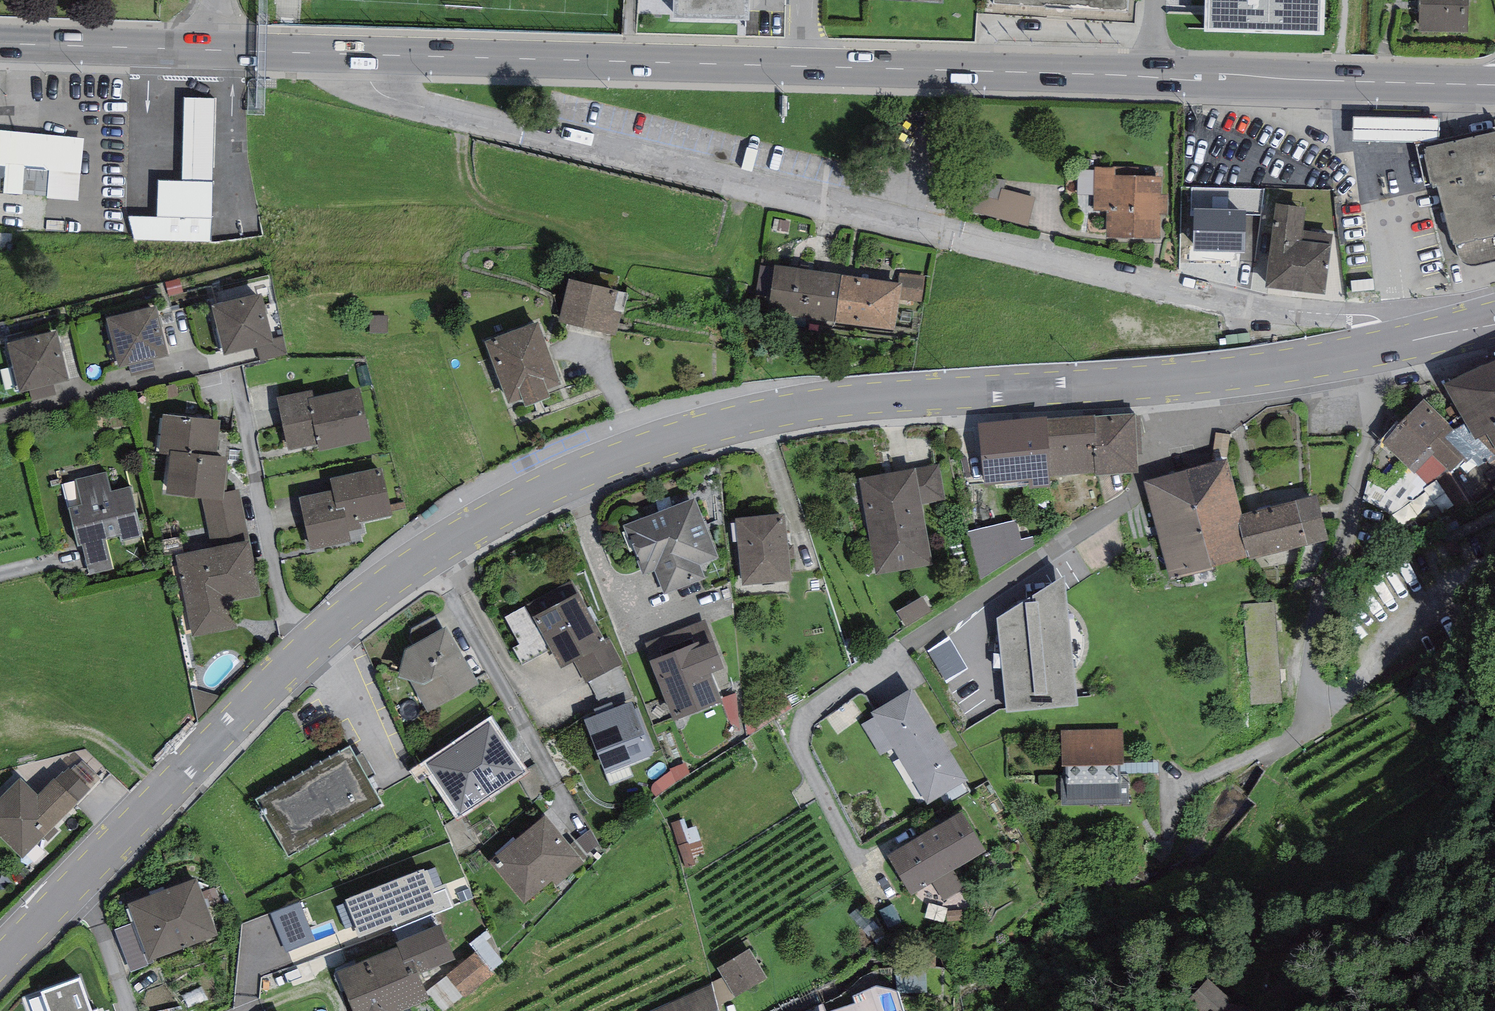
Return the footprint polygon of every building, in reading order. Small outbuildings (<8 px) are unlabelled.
[(638,13),(673,15),(674,0),(639,0),(638,13)] [(749,20),(749,0),(674,0),(673,15),(673,18),(749,20)] [(1128,0),(993,0),(993,2),(1127,11),(1128,0)] [(1204,32),(1324,35),(1325,0),(1205,0),(1204,32)] [(1419,32),(1468,33),(1469,0),(1420,0),(1419,32)] [(213,175),(216,99),(184,98),(181,173),(181,182),(213,183),(213,175)] [(1353,117),(1353,141),(1439,142),(1440,119),(1353,117)] [(0,130),(0,196),(80,202),(86,137),(0,130)] [(1452,245),(1494,236),(1494,132),(1422,148),(1432,189),(1437,188),(1452,245)] [(1107,211),(1107,237),(1160,238),(1160,214),(1168,214),(1168,194),(1162,194),(1162,176),(1114,175),(1114,168),(1094,168),(1094,210),(1107,211)] [(158,217),(128,217),(134,240),(211,242),(213,183),(181,182),(159,180),(158,217)] [(978,180),(973,213),(1033,222),(1038,188),(978,180)] [(1276,203),(1266,288),(1326,295),(1334,234),(1304,230),(1307,207),(1276,203)] [(1245,253),(1246,210),(1195,208),(1193,251),(1245,253)] [(835,321),(842,274),(773,265),(766,312),(835,321)] [(899,283),(842,274),(835,321),(896,330),(901,299),(922,302),(926,275),(899,271),(899,283)] [(616,336),(627,293),(569,279),(559,322),(616,336)] [(212,306),(224,355),(257,347),(260,361),(288,355),(283,336),(273,339),(261,293),(212,306)] [(156,306),(106,319),(118,368),(129,365),(152,360),(168,356),(156,306)] [(486,342),(509,403),(523,398),(526,407),(550,398),(548,390),(561,385),(538,323),(486,342)] [(57,330),(7,342),(19,392),(29,389),(53,383),(69,379),(57,330)] [(155,371),(152,360),(129,365),(132,377),(155,371)] [(1443,384),(1475,439),(1486,435),(1494,450),(1494,362),(1443,384)] [(56,395),(53,383),(29,389),(32,400),(56,395)] [(313,389),(277,397),(288,451),(318,444),(319,451),(371,440),(359,387),(314,396),(313,389)] [(1471,449),(1425,399),(1383,443),(1414,475),(1416,472),(1429,486),(1447,467),(1452,471),(1471,449)] [(216,456),(221,421),(164,414),(159,454),(170,455),(170,450),(216,456)] [(1095,476),(1138,473),(1135,414),(1095,416),(1097,447),(1094,447),(1095,473),(1095,476)] [(1097,447),(1095,416),(1046,419),(1049,448),(1047,449),(1049,477),(1095,473),(1094,447),(1097,447)] [(1046,417),(978,423),(984,486),(1028,481),(1028,489),(1050,487),(1049,477),(1047,449),(1049,448),(1046,419),(1046,417)] [(1230,454),(1232,433),(1220,432),(1218,452),(1230,454)] [(170,455),(167,495),(202,499),(202,496),(221,498),(222,492),(227,458),(216,456),(170,450),(170,455)] [(1144,483),(1172,578),(1246,557),(1235,518),(1243,516),(1227,459),(1144,483)] [(916,469),(922,504),(945,500),(939,465),(916,469)] [(299,498),(310,550),(351,541),(349,532),(363,529),(361,523),(392,516),(381,467),(330,478),(333,490),(299,498)] [(859,478),(875,574),(933,566),(922,504),(916,469),(859,478)] [(82,545),(90,575),(114,569),(106,540),(120,536),(121,542),(144,537),(131,486),(112,490),(108,471),(74,479),(80,504),(67,507),(77,546),(82,545)] [(221,498),(202,496),(202,499),(212,548),(251,540),(240,490),(222,492),(221,498)] [(1247,561),(1328,540),(1316,496),(1243,516),(1235,518),(1246,557),(1247,561)] [(654,571),(664,594),(706,578),(700,565),(718,558),(695,498),(623,525),(643,575),(654,571)] [(736,518),(742,585),(791,581),(784,514),(736,518)] [(967,532),(981,582),(1034,547),(1033,537),(1021,540),(1016,520),(967,532)] [(251,540),(212,548),(175,553),(193,638),(240,629),(235,601),(263,595),(251,540)] [(1066,576),(997,618),(1007,711),(1078,705),(1066,576)] [(578,592),(532,618),(561,669),(574,662),(586,684),(623,664),(608,637),(604,639),(578,592)] [(907,628),(932,613),(923,598),(898,613),(907,628)] [(1242,606),(1252,705),(1283,703),(1274,603),(1242,606)] [(415,645),(442,629),(435,617),(412,629),(409,636),(415,645)] [(650,662),(674,721),(722,702),(721,698),(711,674),(724,668),(713,641),(704,620),(646,643),(653,660),(650,662)] [(410,681),(429,713),(479,684),(446,627),(442,629),(415,645),(405,650),(399,677),(410,681)] [(945,680),(967,668),(951,639),(929,651),(945,680)] [(912,689),(871,713),(874,718),(893,749),(927,804),(968,780),(912,689)] [(739,730),(736,694),(721,698),(722,702),(734,732),(739,730)] [(584,719),(605,773),(653,755),(652,751),(655,750),(638,707),(635,709),(632,701),(615,708),(612,701),(593,709),(596,715),(584,719)] [(880,755),(893,749),(874,718),(862,725),(880,755)] [(489,723),(427,764),(460,813),(522,772),(489,723)] [(1062,766),(1124,764),(1123,729),(1060,731),(1062,766)] [(256,800),(289,857),(382,804),(368,779),(355,757),(349,746),(256,800)] [(355,757),(368,779),(375,774),(362,753),(355,757)] [(90,789),(101,779),(82,761),(76,766),(75,765),(71,769),(90,789)] [(689,774),(685,763),(670,769),(671,771),(676,782),(689,774)] [(0,798),(0,837),(22,858),(43,837),(53,826),(90,789),(71,769),(69,768),(64,773),(63,771),(55,779),(54,778),(38,795),(20,778),(0,798)] [(651,791),(656,797),(676,782),(671,771),(656,782),(653,786),(651,791)] [(887,855),(911,895),(932,882),(962,865),(986,851),(962,811),(887,855)] [(556,886),(584,863),(582,861),(569,846),(545,816),(490,861),(524,903),(552,880),(556,886)] [(672,823),(686,867),(695,865),(693,857),(704,854),(696,826),(688,828),(684,819),(672,823)] [(58,831),(53,826),(43,837),(48,842),(58,831)] [(598,845),(591,829),(569,846),(582,861),(588,857),(585,855),(598,845)] [(962,865),(932,882),(944,901),(974,884),(962,865)] [(393,931),(455,907),(445,883),(442,885),(435,887),(428,870),(427,867),(346,900),(346,902),(356,925),(357,928),(355,928),(358,937),(390,924),(393,931)] [(435,867),(428,870),(435,887),(442,885),(435,867)] [(197,878),(127,904),(128,906),(126,907),(132,923),(148,966),(154,963),(153,960),(219,936),(197,878)] [(461,903),(473,899),(469,889),(458,893),(461,903)] [(285,953),(315,941),(300,902),(270,914),(285,953)] [(345,929),(356,925),(346,902),(336,906),(345,929)] [(115,930),(131,972),(148,966),(132,923),(115,930)] [(430,999),(426,991),(418,974),(455,960),(440,924),(394,942),(396,947),(336,972),(353,1010),(401,1010),(430,999)] [(504,961),(488,930),(469,944),(476,952),(491,971),(504,961)] [(718,967),(736,997),(767,978),(748,949),(718,967)] [(476,952),(446,976),(462,995),(465,998),(494,974),(491,971),(476,952)] [(443,1010),(445,1010),(462,995),(446,976),(426,991),(443,1010)] [(80,977),(41,991),(48,1010),(92,1010),(80,977)] [(1188,998),(1201,1010),(1220,1010),(1231,1000),(1208,977),(1188,998)] [(717,1010),(711,983),(651,1010),(716,1010),(717,1010)]
